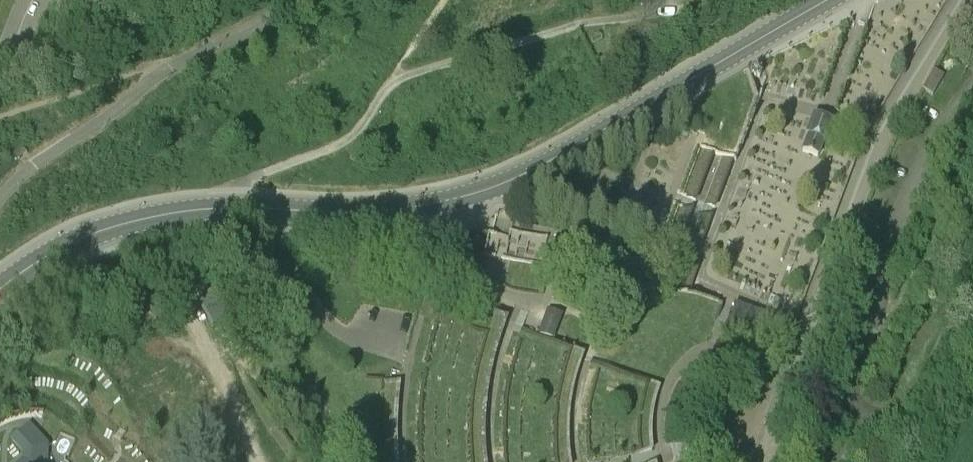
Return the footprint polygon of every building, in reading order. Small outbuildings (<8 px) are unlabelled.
[(753,67),(750,72),(752,76),(756,79),(759,78),(760,78),(760,79),(764,73),(763,72),(762,72),(762,69),(758,66),(753,67)] [(943,77),(933,71),(922,91),(932,96),(943,77)] [(833,123),(820,118),(814,116),(807,135),(809,136),(803,151),(818,157),(824,142),(826,142),(833,123)] [(9,153),(16,162),(27,153),(20,144),(9,153)] [(699,265),(686,261),(676,287),(689,292),(699,265)] [(245,316),(228,287),(200,303),(217,332),(245,316)] [(766,341),(773,323),(775,318),(736,304),(727,327),(766,341)] [(549,311),(544,323),(540,333),(553,338),(562,316),(549,311)] [(10,442),(22,455),(22,460),(19,461),(47,461),(48,446),(29,425),(10,442)]
